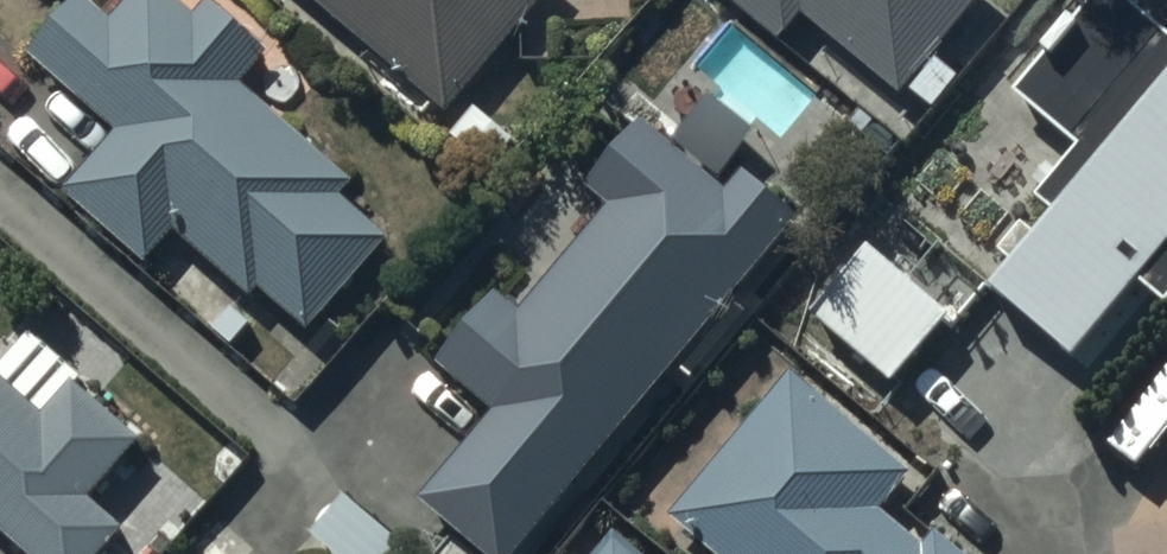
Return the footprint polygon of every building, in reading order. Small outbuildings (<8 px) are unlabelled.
[(93,0),(79,0),(25,60),(106,132),(55,190),(145,270),(178,233),(256,302),(266,291),(312,331),(391,243),(344,201),(357,186),(242,85),(267,56),(213,9),(200,24),(173,0),(134,0),(116,20),(93,0)] [(439,129),(549,0),(285,0),(439,129)] [(781,61),(803,32),(904,113),(995,0),(705,0),(781,61)] [(1104,0),(1103,0),(1011,114),(1078,168),(1040,216),(1057,230),(992,310),(1076,377),(1138,301),(1166,325),(1166,51),(1104,0)] [(584,202),(608,222),(521,324),(499,306),(435,383),(493,432),(420,519),(463,553),(527,553),(799,230),(743,183),(727,203),(642,133),(584,202)] [(870,266),(813,329),(831,345),(810,369),(866,419),(885,398),(891,403),(983,301),(936,259),(904,296),(870,266)] [(18,553),(105,553),(124,535),(92,504),(142,451),(74,385),(41,420),(0,381),(0,536),(18,553)] [(789,382),(670,529),(700,553),(960,553),(934,534),(924,547),(882,514),(911,476),(789,382)] [(308,549),(314,553),(399,553),(342,507),(308,549)]
